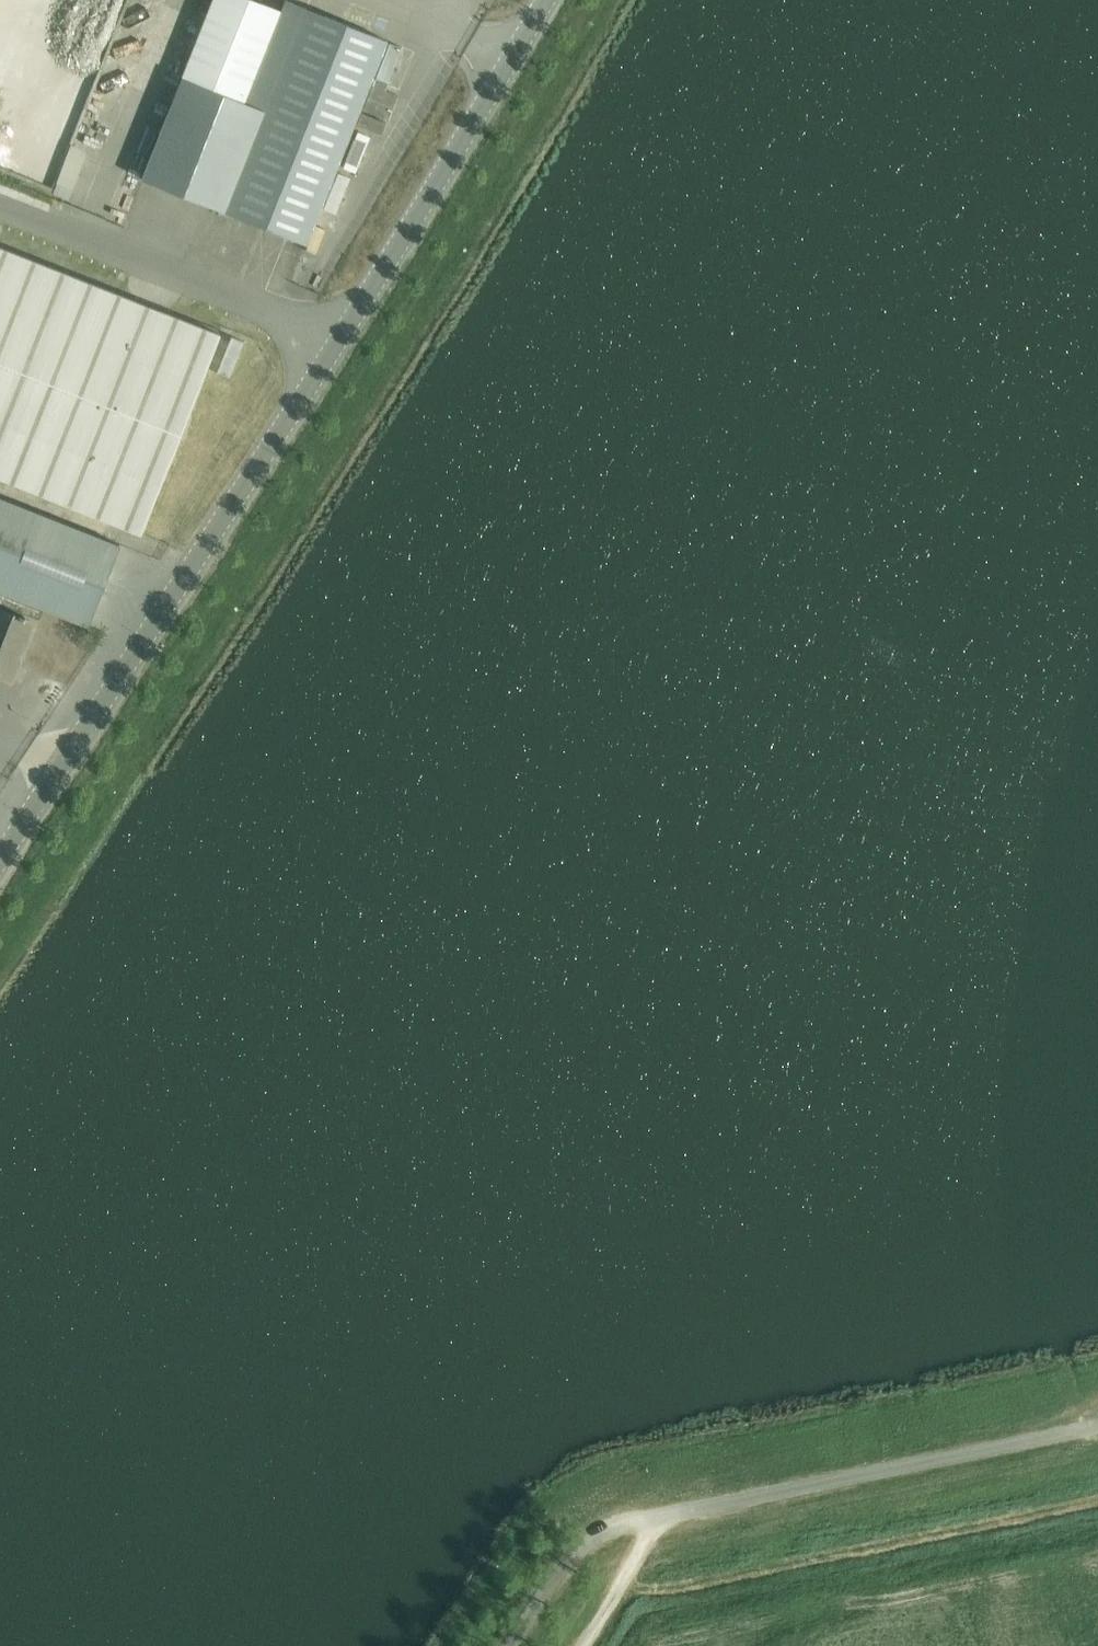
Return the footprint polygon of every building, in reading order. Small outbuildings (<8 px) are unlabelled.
[(185,69),(142,179),(306,244),(307,241),(332,251),(390,106),(405,98),(400,81),(414,45),(389,35),(387,40),(285,0),(281,10),(254,0),(212,0),(185,69)] [(141,533),(220,334),(92,284),(0,247),(0,477),(13,483),(141,533)] [(224,371),(239,374),(248,335),(233,332),(224,371)] [(88,626),(120,545),(0,497),(0,591),(88,626)] [(11,682),(19,662),(16,660),(31,622),(0,609),(0,677),(11,682)]
